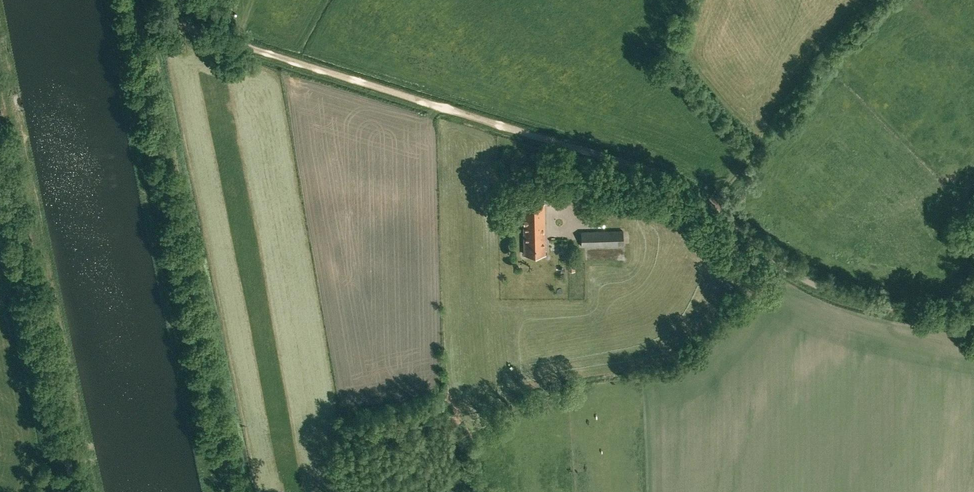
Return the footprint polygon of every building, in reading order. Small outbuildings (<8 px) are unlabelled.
[(545,253),(544,203),(524,203),(525,254),(545,253)] [(623,244),(623,230),(581,231),(581,245),(623,244)]
